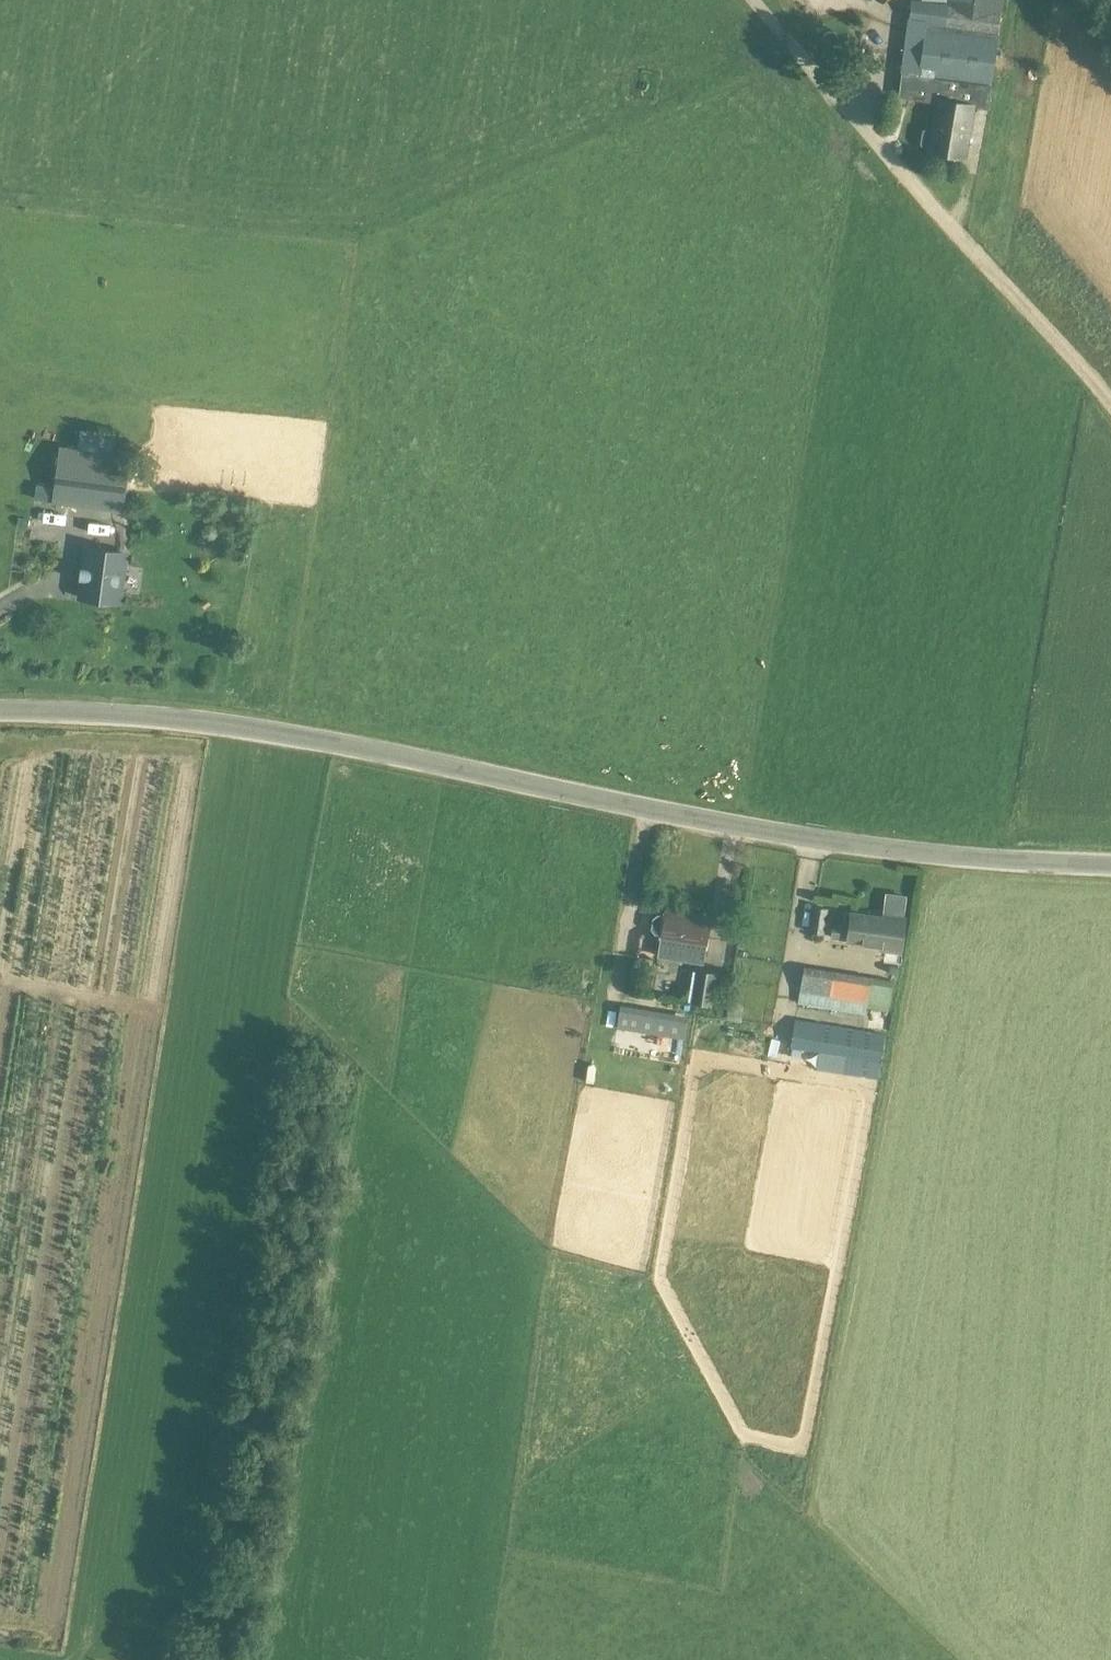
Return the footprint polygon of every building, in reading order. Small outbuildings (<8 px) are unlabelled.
[(992,86),(1004,0),(912,0),(909,30),(905,29),(900,73),(992,86)] [(926,130),(921,133),(919,143),(923,148),(929,149),(928,152),(966,159),(975,105),(955,102),(956,95),(953,91),(942,89),(938,92),(932,131),(926,130)] [(106,441),(108,430),(82,425),(80,436),(106,441)] [(130,456),(61,447),(53,502),(123,511),(130,456)] [(122,606),(129,552),(84,546),(77,600),(122,606)] [(811,933),(824,936),(828,910),(815,908),(811,933)] [(658,915),(654,918),(652,929),(655,934),(662,935),(659,957),(703,964),(711,919),(666,911),(666,916),(658,915)] [(843,926),(834,925),(832,938),(847,940),(847,941),(880,946),(879,950),(900,953),(905,918),(884,915),(884,917),(845,912),(843,926)] [(804,968),(799,1004),(866,1015),(867,1008),(889,1012),(894,982),(804,968)] [(696,971),(691,1003),(712,1007),(717,975),(696,971)] [(687,1025),(620,1014),(618,1028),(685,1039),(687,1025)] [(790,1048),(880,1063),(885,1033),(795,1019),(790,1048)] [(796,1051),(793,1062),(817,1068),(820,1057),(796,1051)]
